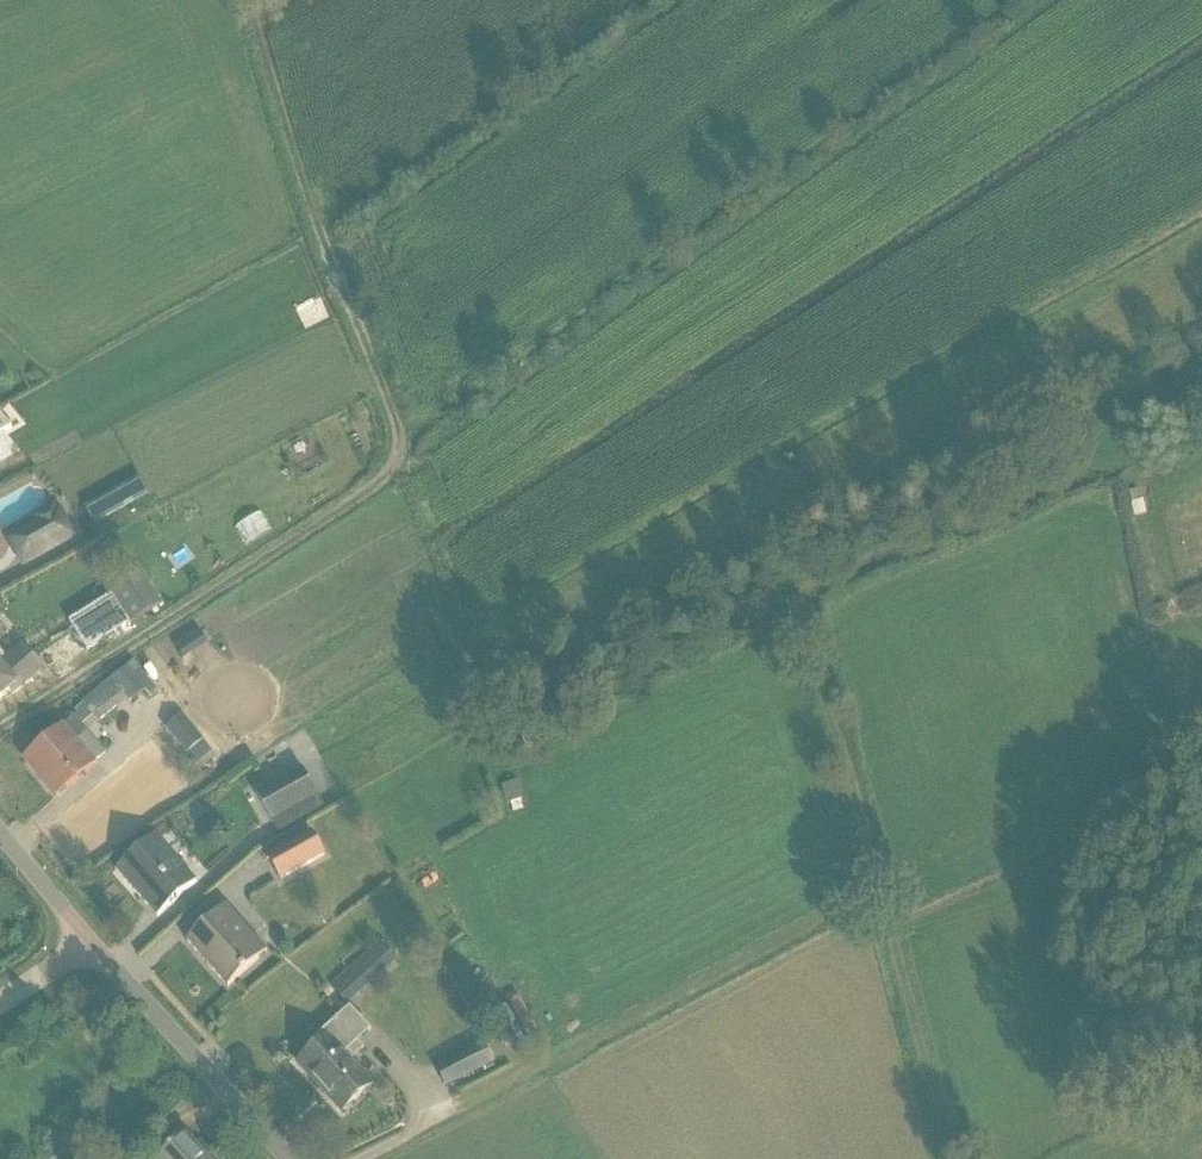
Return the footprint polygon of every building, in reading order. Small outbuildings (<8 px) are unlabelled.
[(148,497),(139,480),(84,509),(93,526),(148,497)] [(21,572),(77,542),(60,510),(57,511),(54,506),(29,519),(32,526),(4,540),(21,572)] [(112,597),(70,624),(87,652),(162,605),(137,567),(105,586),(112,597)] [(176,638),(160,644),(169,665),(184,659),(176,638)] [(43,673),(23,649),(7,662),(0,653),(0,701),(9,694),(13,699),(43,673)] [(56,800),(107,757),(88,735),(127,702),(130,705),(146,692),(152,699),(157,695),(134,664),(111,681),(110,680),(81,705),(85,711),(24,762),(36,777),(38,775),(42,780),(40,782),(56,800)] [(197,766),(212,754),(182,717),(165,731),(186,756),(188,755),(197,766)] [(300,771),(257,796),(278,835),(325,810),(300,771)] [(312,833),(267,859),(279,884),(324,860),(312,833)] [(157,920),(197,884),(155,837),(115,873),(157,920)] [(187,944),(227,990),(267,954),(226,909),(187,944)] [(378,945),(330,990),(347,1008),(396,965),(378,945)] [(298,1067),(342,1115),(374,1087),(351,1062),(364,1052),(357,1044),(370,1032),(349,1010),(317,1039),(322,1045),(298,1067)] [(436,1071),(446,1091),(493,1067),(483,1047),(436,1071)] [(184,1136),(160,1158),(205,1158),(184,1136)] [(73,1158),(66,1148),(49,1158),(71,1158),(73,1158)]
